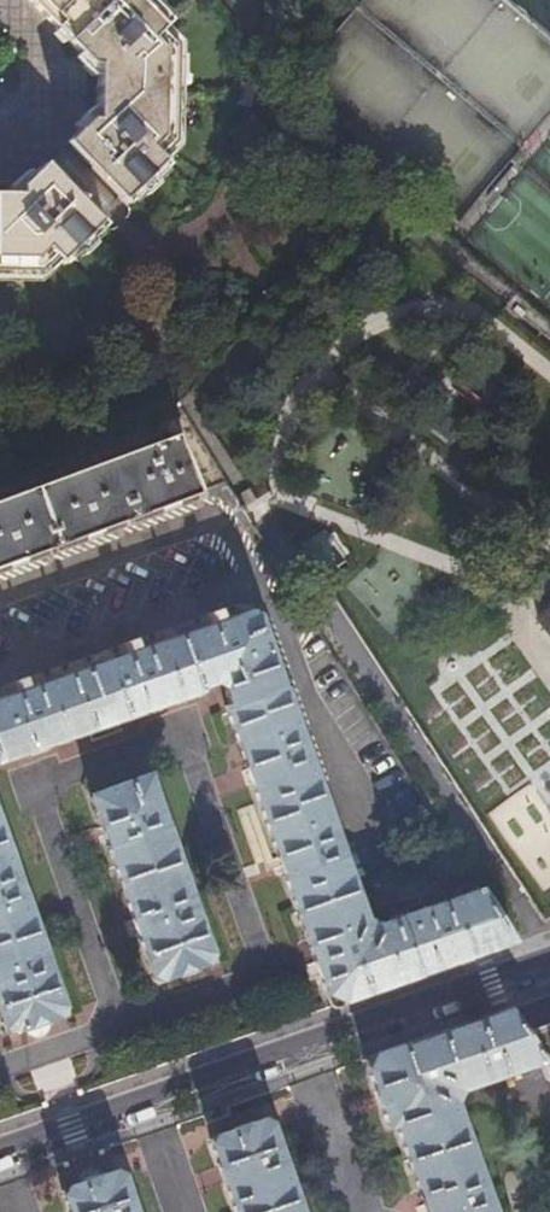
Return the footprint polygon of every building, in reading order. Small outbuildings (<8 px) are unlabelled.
[(48,26),(64,42),(87,66),(94,66),(93,120),(87,120),(63,144),(69,150),(115,197),(123,206),(164,165),(160,161),(177,145),(179,43),(162,26),(167,21),(146,0),(106,0),(104,2),(103,0),(23,0),(48,26)] [(293,81),(467,227),(549,128),(549,0),(361,0),(293,81)] [(59,160),(48,171),(93,218),(115,197),(69,150),(59,160)] [(34,280),(51,264),(55,268),(101,226),(93,218),(48,171),(41,164),(17,188),(17,195),(0,195),(0,280),(34,280)] [(195,493),(176,437),(0,500),(0,564),(195,493)] [(197,693),(195,688),(213,682),(222,685),(228,703),(223,704),(329,1007),(511,944),(482,896),(465,869),(447,880),(455,899),(376,927),(363,919),(258,619),(246,612),(229,618),(226,608),(210,614),(213,624),(127,654),(123,642),(107,648),(110,659),(17,692),(13,680),(0,684),(0,761),(197,693)] [(537,621),(549,638),(549,611),(537,621)] [(147,778),(143,776),(91,794),(90,798),(153,979),(157,981),(208,963),(209,959),(147,778)] [(6,1032),(9,1033),(25,1028),(27,1032),(32,1035),(44,1030),(46,1025),(45,1021),(61,1015),(63,1011),(0,834),(0,1015),(6,1032)] [(363,1057),(387,1126),(395,1123),(426,1211),(490,1211),(451,1101),(456,1090),(538,1061),(544,1077),(549,1075),(549,993),(507,1007),(363,1057)] [(263,1119),(210,1137),(209,1140),(235,1211),(299,1211),(266,1120),(263,1119)] [(118,1171),(115,1170),(98,1175),(96,1170),(91,1168),(81,1172),(79,1177),(80,1182),(62,1188),(61,1191),(69,1211),(132,1211),(118,1171)]
